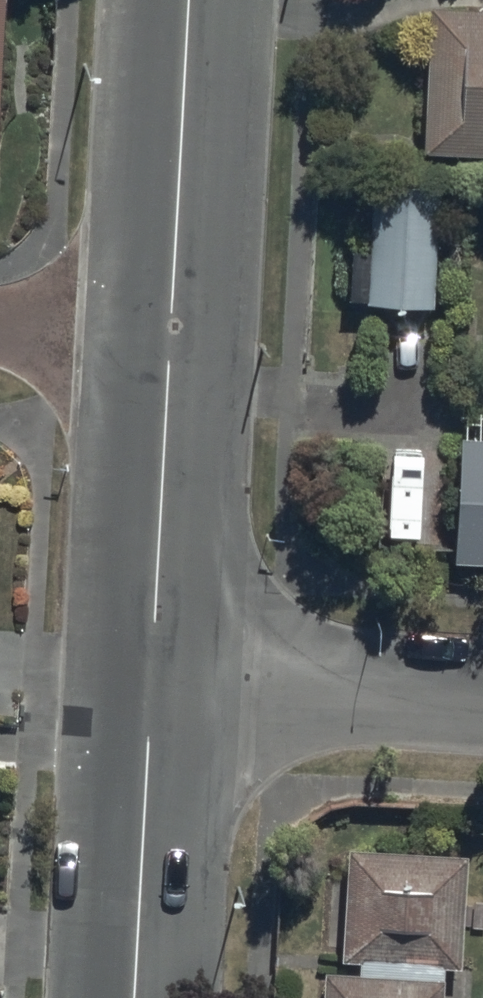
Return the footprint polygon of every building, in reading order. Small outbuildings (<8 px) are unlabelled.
[(423,143),(482,145),(482,0),(428,0),(423,143)] [(431,295),(434,163),(368,162),(366,241),(346,240),(345,287),(366,287),(366,294),(431,295)] [(458,564),(482,565),(482,421),(466,420),(458,564)] [(469,859),(337,850),(327,997),(459,997),(469,859)]
